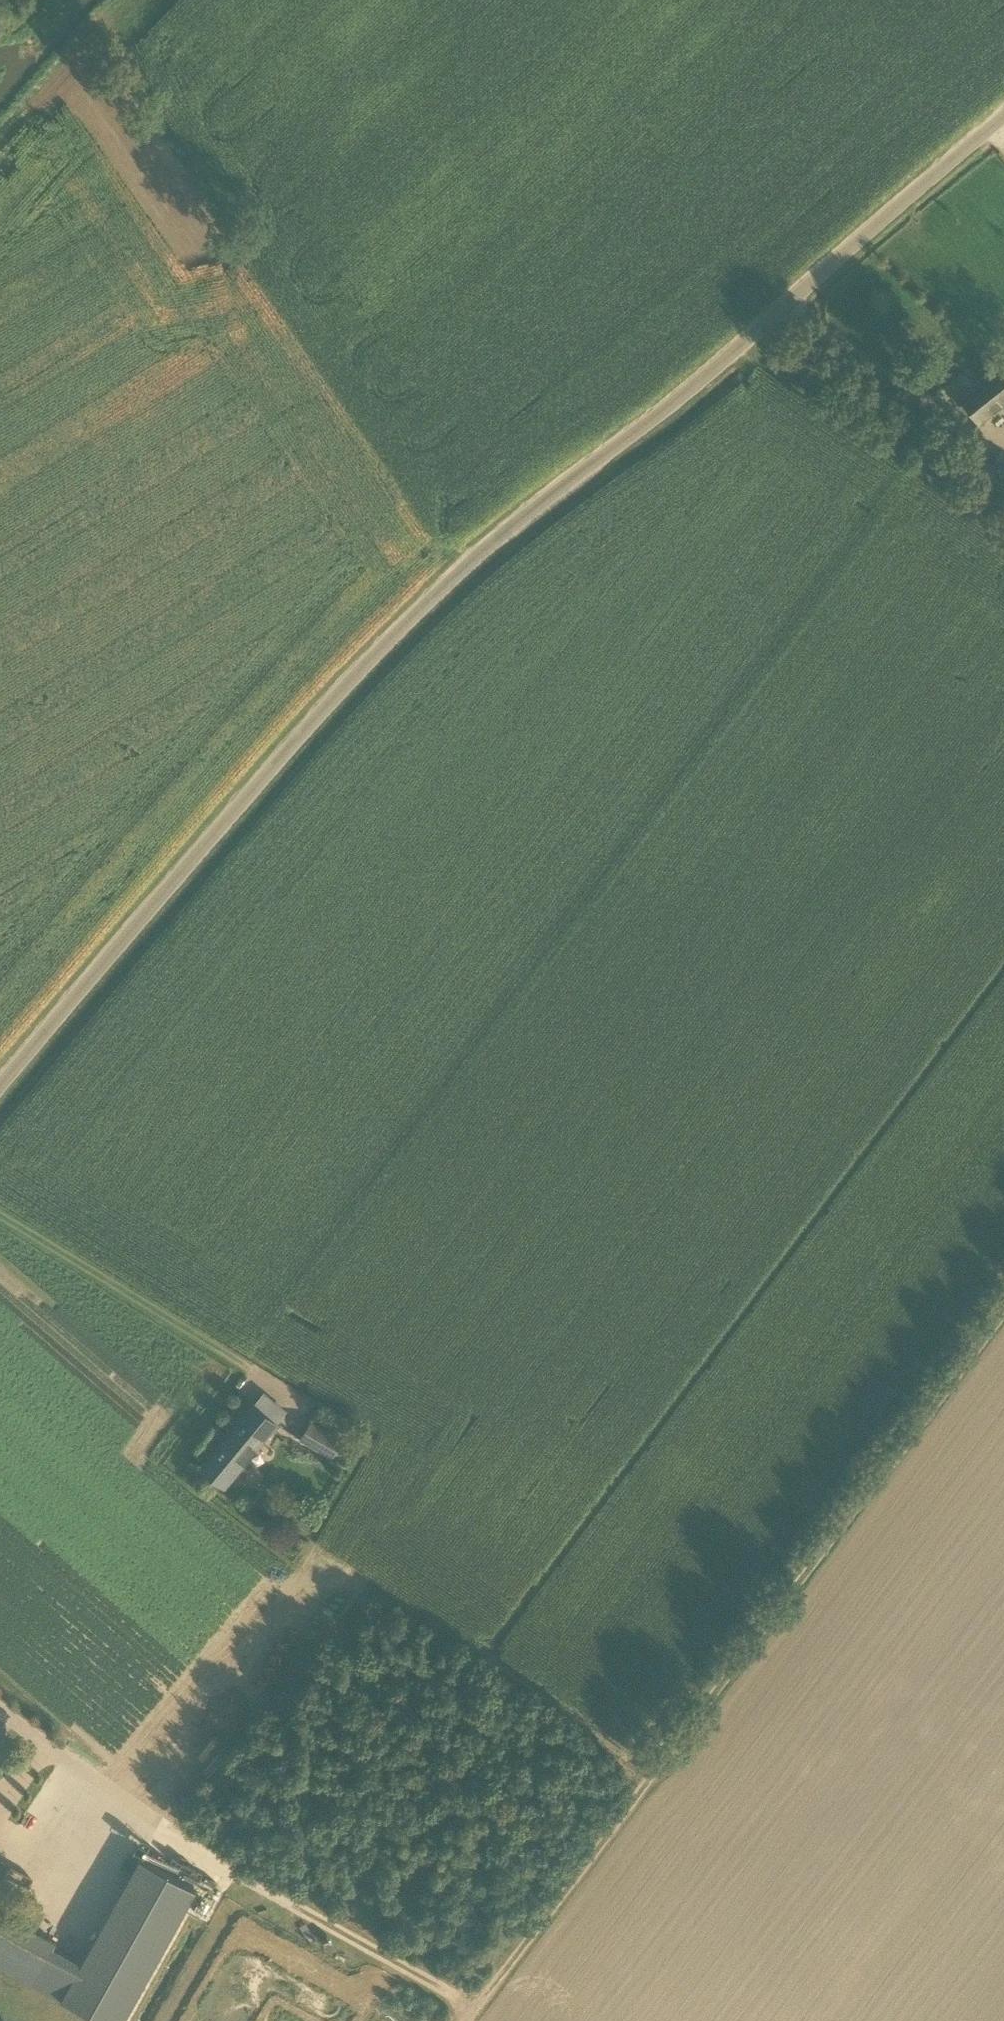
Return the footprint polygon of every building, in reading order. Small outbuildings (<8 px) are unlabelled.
[(979,422),(1003,403),(1003,377),(996,368),(980,380),(982,383),(961,399),(979,422)] [(999,453),(981,482),(1003,496),(1003,456),(999,453)] [(226,1488),(288,1412),(263,1392),(201,1467),(226,1488)] [(332,1459),(344,1438),(312,1420),(300,1441),(332,1459)] [(35,1985),(57,1947),(0,1915),(0,1965),(35,1985)]
